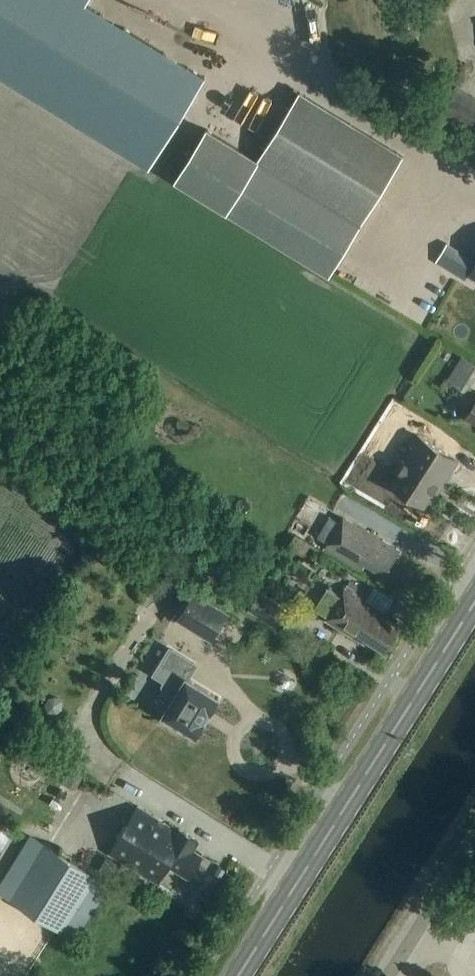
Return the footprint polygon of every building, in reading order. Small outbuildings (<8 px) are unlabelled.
[(182,115),(205,77),(181,62),(80,0),(0,0),(0,73),(151,165),(182,115)] [(207,130),(176,182),(330,275),(361,223),(403,153),(298,91),(257,159),(207,130)] [(440,114),(471,132),(474,125),(474,111),(450,96),(440,114)] [(474,381),(474,363),(462,355),(447,380),(468,393),(474,381)] [(466,416),(474,422),(474,401),(466,416)] [(442,485),(458,460),(417,435),(396,469),(399,471),(391,484),(425,505),(439,483),(442,485)] [(384,575),(400,548),(344,515),(325,546),(360,568),(363,563),(384,575)] [(305,556),(312,544),(296,534),(288,546),(305,556)] [(265,572),(274,559),(266,554),(257,566),(265,572)] [(385,610),(347,584),(340,594),(329,586),(315,606),(326,614),(324,617),(363,644),(366,640),(383,651),(387,647),(390,646),(397,636),(397,632),(400,627),(382,615),(385,610)] [(194,592),(177,619),(211,640),(228,613),(194,592)] [(155,673),(167,680),(164,685),(166,692),(174,697),(164,714),(169,717),(170,721),(177,725),(181,725),(196,734),(219,697),(189,678),(197,664),(171,648),(155,673)] [(165,694),(141,681),(152,661),(135,652),(118,682),(133,690),(126,703),(137,709),(128,725),(149,737),(164,709),(158,705),(165,694)] [(73,768),(65,781),(76,788),(84,775),(73,768)] [(177,830),(137,805),(109,851),(158,881),(168,864),(188,876),(201,853),(192,848),(198,839),(178,827),(177,830)] [(10,835),(0,829),(0,851),(10,835)] [(62,932),(74,939),(109,884),(98,876),(30,834),(0,884),(0,893),(62,932)]
